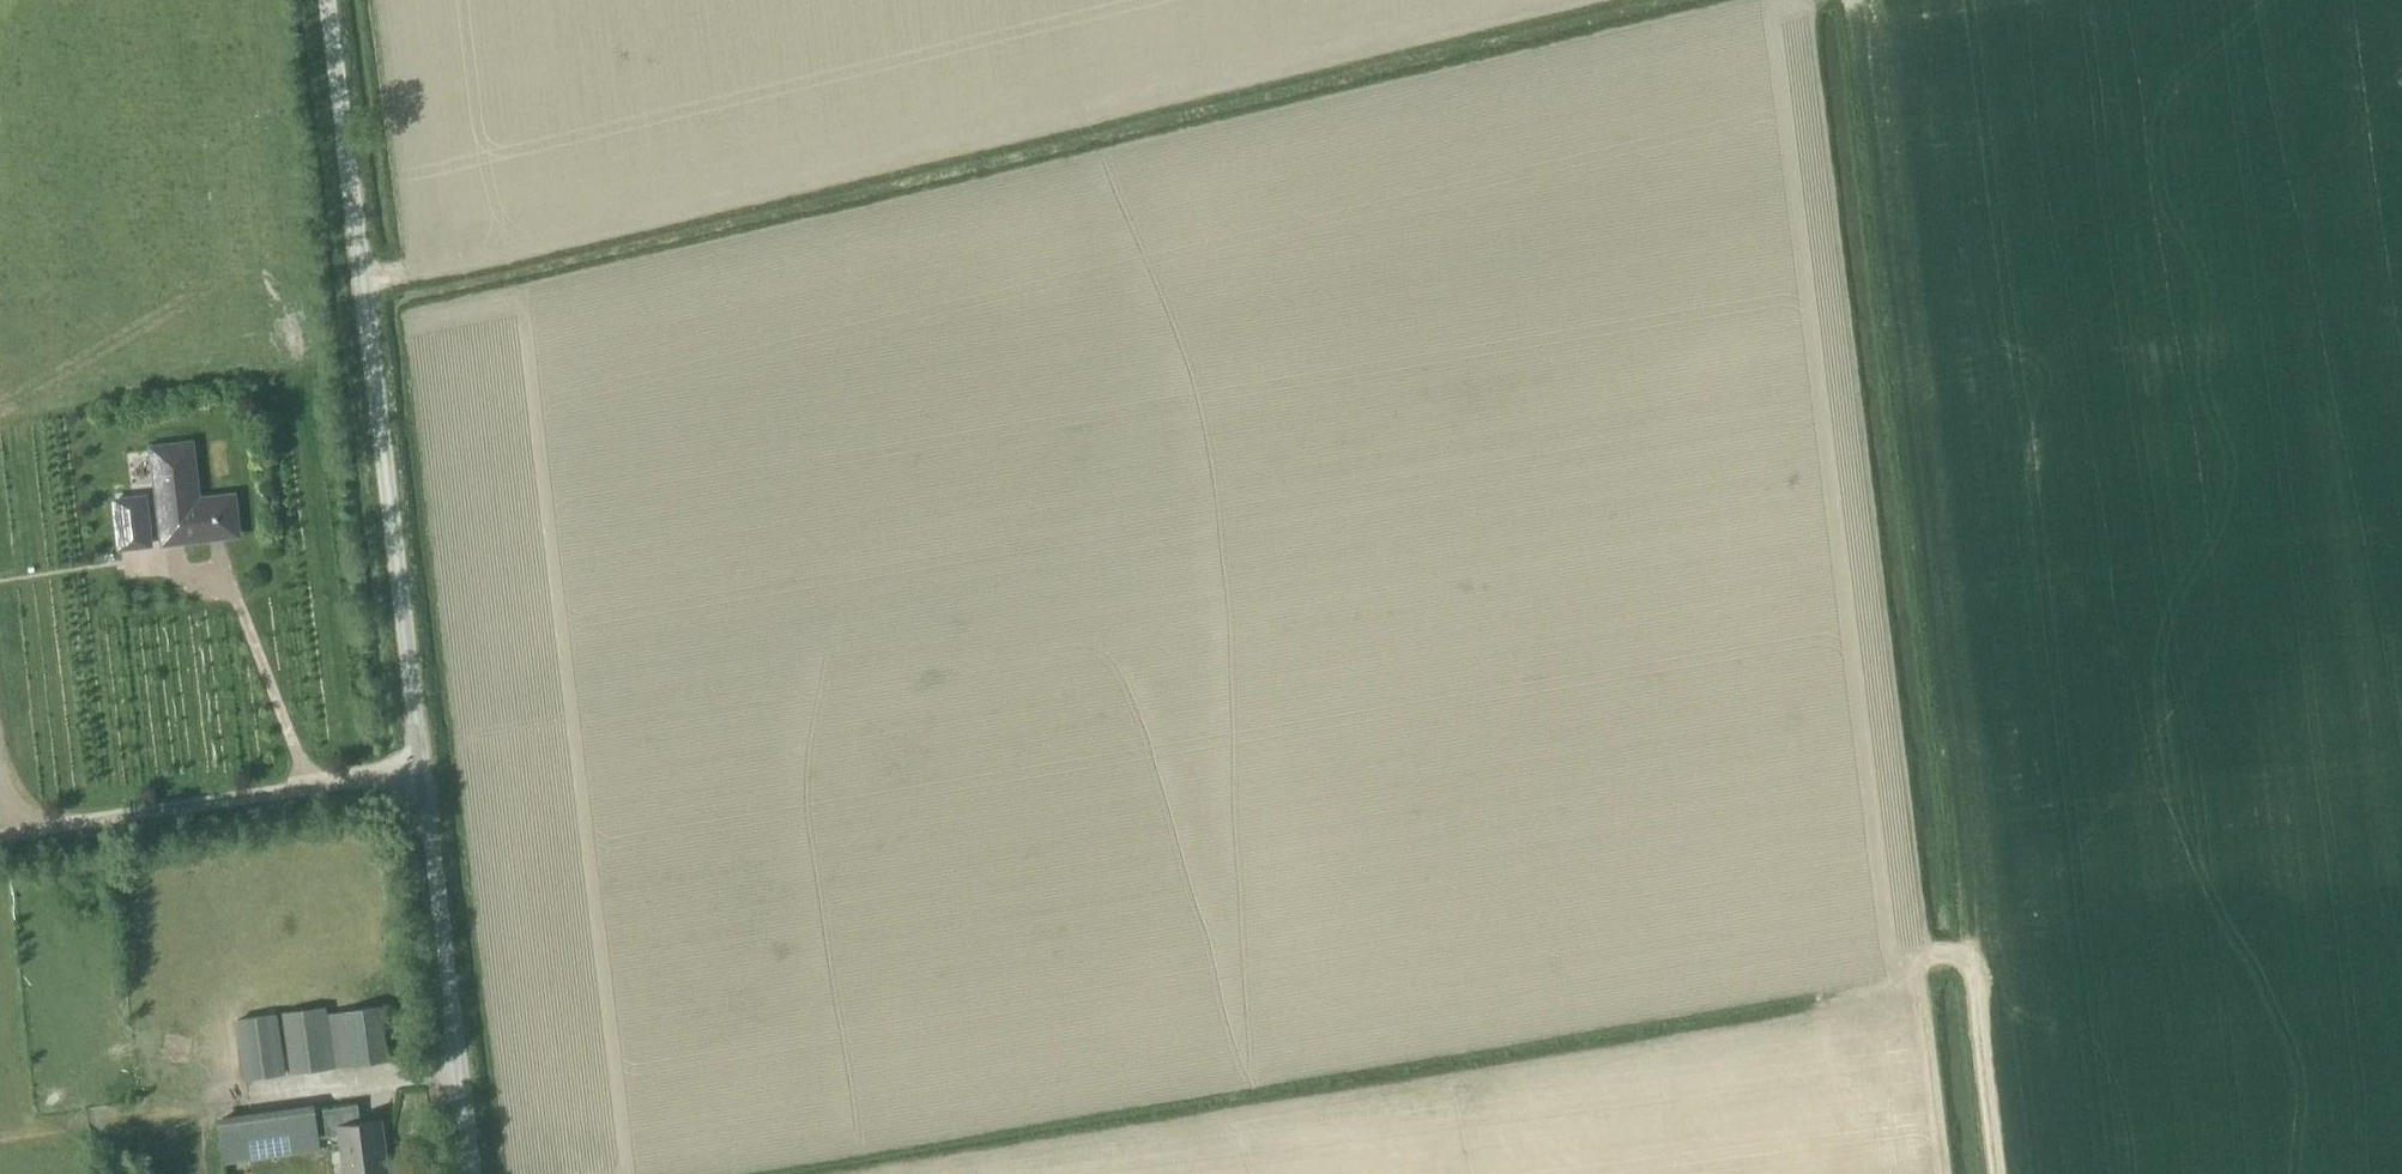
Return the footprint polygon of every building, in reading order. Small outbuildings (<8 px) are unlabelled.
[(164,543),(238,535),(233,496),(203,500),(197,495),(191,444),(153,448),(164,543)] [(112,498),(115,525),(151,520),(148,494),(112,498)] [(348,1012),(344,1012),(351,1063),(355,1063),(386,1058),(379,1007),(348,1012)] [(333,1066),(326,1014),(325,1008),(282,1014),(289,1072),(333,1066)] [(246,1078),(284,1073),(276,1015),(238,1020),(246,1078)] [(226,1156),(323,1146),(319,1102),(221,1112),(226,1156)] [(380,1120),(360,1123),(357,1104),(323,1109),(327,1135),(340,1133),(346,1173),(387,1173),(380,1120)]
